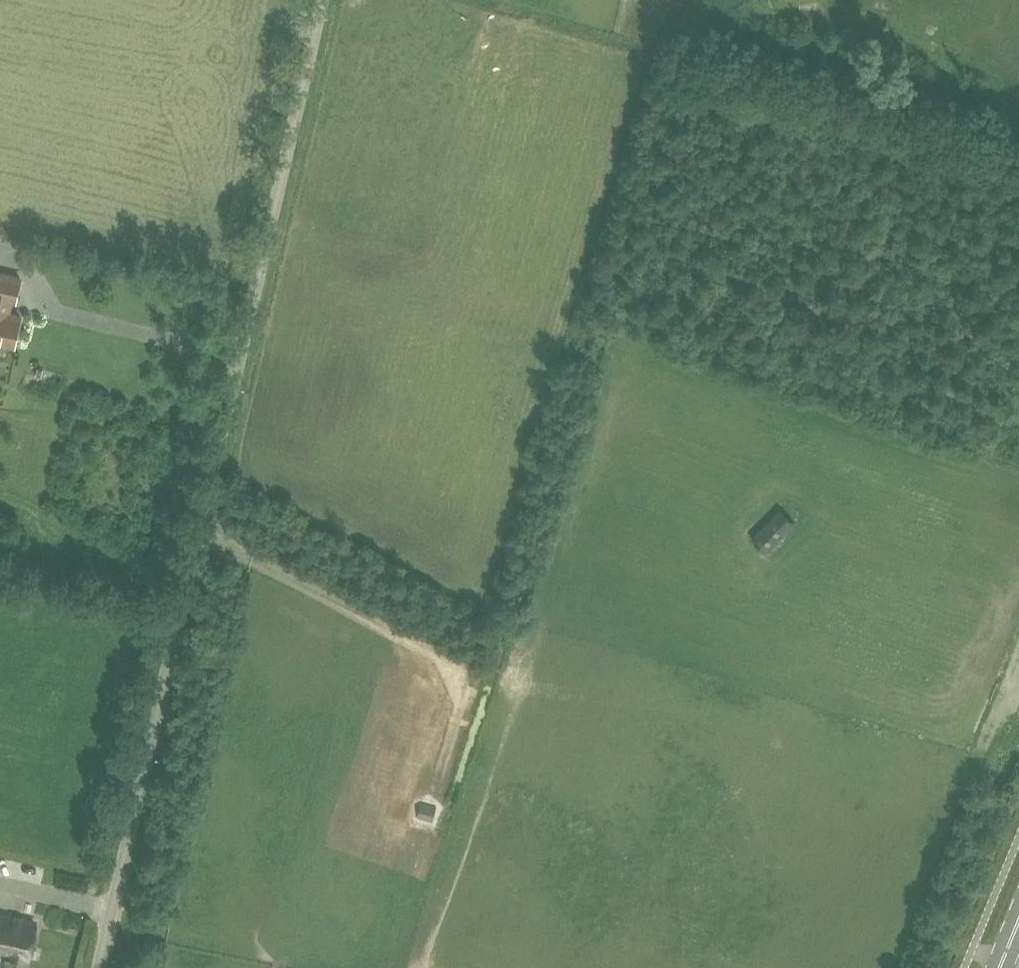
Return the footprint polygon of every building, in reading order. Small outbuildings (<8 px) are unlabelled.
[(14,345),(21,315),(8,312),(12,299),(15,300),(21,277),(0,272),(0,341),(14,345)] [(782,509),(753,537),(766,551),(795,523),(782,509)] [(422,802),(417,817),(432,823),(438,808),(422,802)] [(0,914),(0,952),(5,953),(1,967),(25,967),(36,922),(0,914)]
